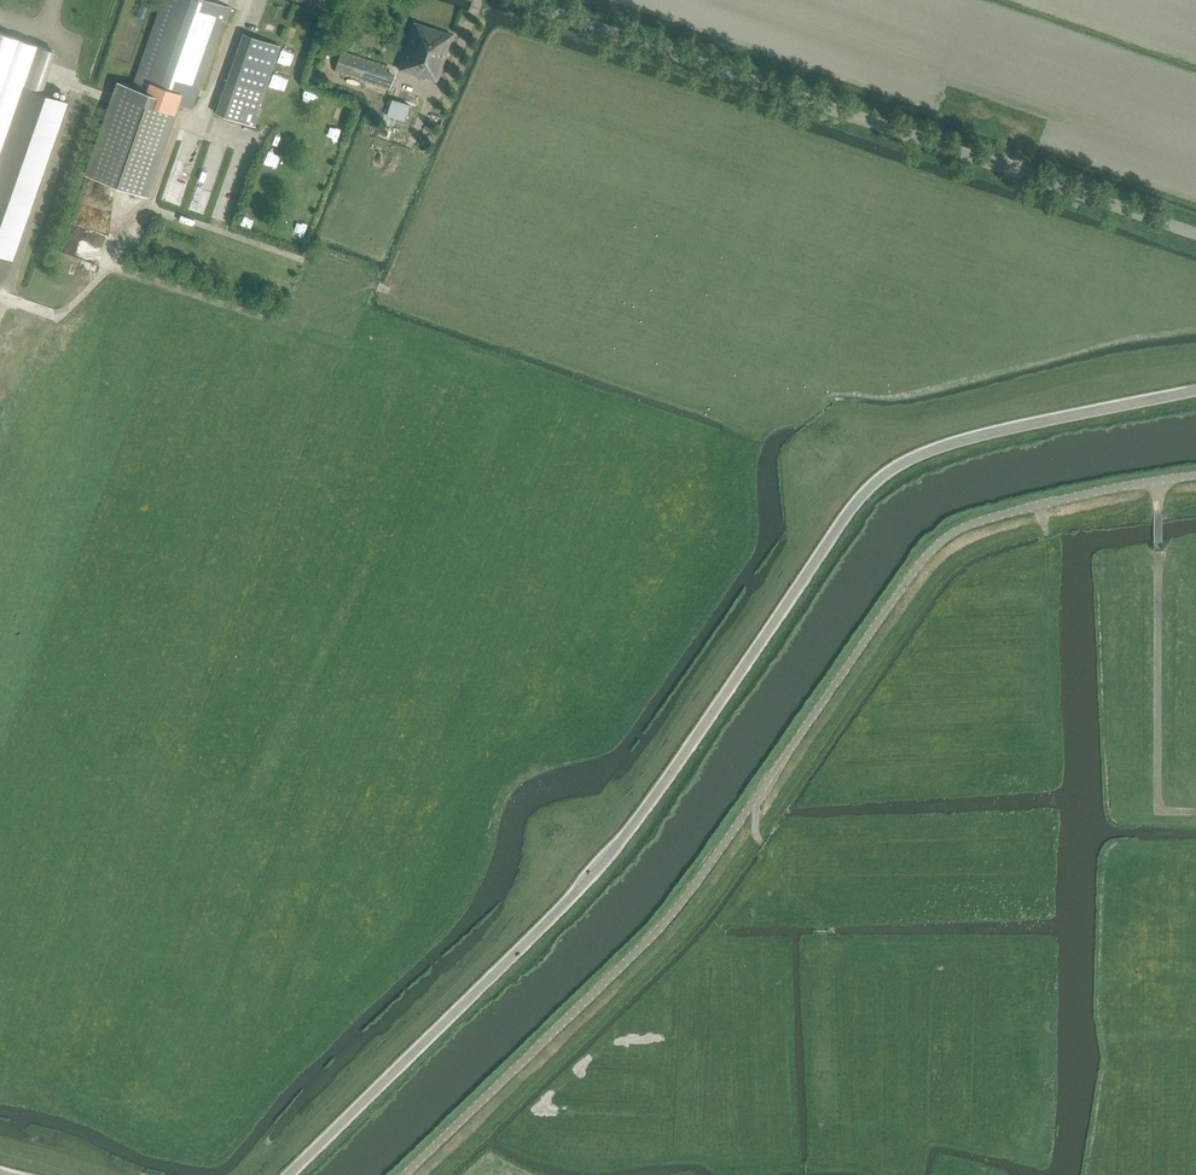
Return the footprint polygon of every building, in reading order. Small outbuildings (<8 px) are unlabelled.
[(146,196),(178,103),(192,108),(222,20),(226,21),(231,8),(208,0),(163,0),(132,87),(119,83),(112,105),(87,175),(146,196)] [(426,79),(426,78),(437,81),(453,35),(415,22),(398,70),(426,79)] [(14,256),(67,102),(39,92),(53,51),(0,32),(0,252),(14,256)] [(216,113),(252,126),(280,46),(243,33),(216,113)] [(334,71),(391,89),(397,69),(355,55),(340,50),(334,71)] [(410,105),(392,99),(387,115),(405,121),(410,105)] [(288,143),(291,134),(279,129),(275,138),(288,143)] [(281,162),(285,148),(273,144),(269,159),(281,162)] [(265,163),(260,178),(273,182),(278,168),(265,163)] [(296,230),(307,234),(311,224),(300,220),(296,230)]
